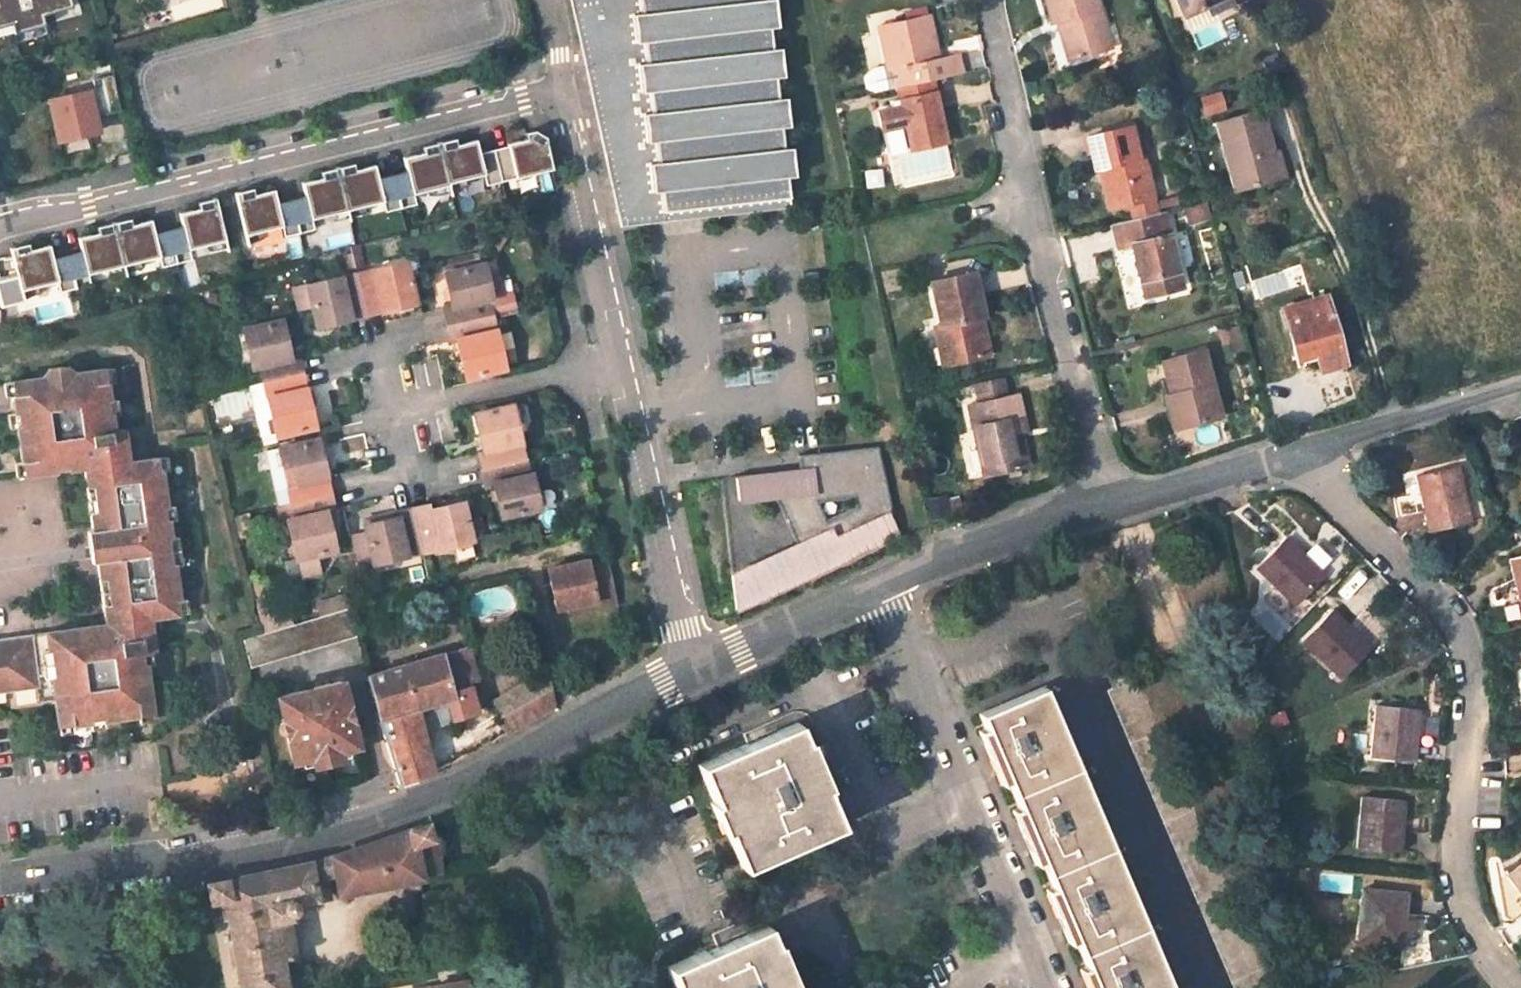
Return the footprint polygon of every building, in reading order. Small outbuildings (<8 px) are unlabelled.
[(15,27),(17,35),(43,29),(40,22),(78,10),(76,0),(0,0),(0,31),(15,27)] [(789,198),(767,0),(581,0),(594,61),(586,62),(593,97),(602,96),(607,117),(598,119),(605,154),(614,152),(620,179),(612,181),(616,199),(619,217),(644,213),(643,208),(661,206),(661,211),(789,198)] [(1053,21),(1058,20),(1058,21),(1061,20),(1064,29),(1060,30),(1068,58),(1095,51),(1092,43),(1109,38),(1097,0),(1046,0),(1053,21)] [(1185,15),(1210,5),(1208,0),(1179,0),(1185,15)] [(928,16),(926,6),(904,11),(906,21),(928,16)] [(880,27),(887,62),(871,66),(863,76),(865,85),(876,91),(898,86),(933,78),(963,71),(958,55),(938,59),(930,15),(928,16),(906,21),(880,27)] [(1095,51),(1111,46),(1109,38),(1092,43),(1095,51)] [(96,131),(93,116),(118,111),(112,86),(110,76),(91,80),(93,89),(48,100),(57,140),(96,131)] [(898,86),(901,100),(936,92),(933,78),(898,86)] [(953,170),(947,142),(936,92),(901,100),(891,102),(893,109),(878,113),(882,130),(883,130),(894,182),(953,170)] [(1260,110),(1216,122),(1234,189),(1267,180),(1260,155),(1272,153),(1260,110)] [(1132,127),(1088,138),(1095,168),(1100,167),(1107,165),(1116,206),(1130,203),(1134,218),(1158,212),(1144,156),(1139,157),(1132,127)] [(493,157),(500,183),(550,169),(543,139),(534,132),(524,135),(526,141),(506,146),(508,153),(493,157)] [(500,183),(493,157),(480,160),(475,142),(455,147),(454,140),(437,145),(447,186),(482,177),(485,187),(500,183)] [(392,181),(399,210),(414,206),(412,196),(447,186),(437,145),(421,149),(422,155),(402,160),(407,178),(392,181)] [(1284,176),(1278,151),(1272,153),(1260,155),(1267,180),(1284,176)] [(336,169),(346,212),(381,204),(384,214),(399,210),(392,181),(378,185),(374,167),(354,172),(352,165),(336,169)] [(1100,167),(1110,208),(1116,206),(1107,165),(1100,167)] [(346,212),(336,169),(319,174),(321,180),(301,185),(305,203),(291,206),(299,236),(314,232),(311,221),(346,212)] [(299,236),(291,206),(277,210),(273,192),(253,197),(251,191),(234,195),(244,238),(281,229),(284,239),(299,236)] [(225,243),(214,200),(197,204),(198,210),(178,215),(183,233),(169,237),(176,266),(191,262),(188,252),(225,243)] [(1144,294),(1182,285),(1165,210),(1158,212),(1134,218),(1114,222),(1120,247),(1132,244),(1137,263),(1144,294)] [(176,266),(169,237),(155,240),(151,222),(131,227),(129,220),(112,225),(124,268),(159,259),(161,270),(176,266)] [(68,262),(75,291),(91,287),(88,277),(124,268),(112,225),(96,229),(98,235),(78,240),(82,258),(68,262)] [(75,291),(68,262),(54,265),(50,247),(30,252),(28,246),(10,250),(21,294),(58,284),(60,295),(75,291)] [(415,303),(406,261),(357,272),(367,314),(415,303)] [(1129,264),(1136,296),(1144,294),(1137,263),(1129,264)] [(491,314),(514,308),(511,292),(492,297),(484,265),(445,273),(453,309),(445,310),(447,324),(491,314)] [(357,272),(306,284),(311,307),(316,326),(367,314),(357,272)] [(933,326),(938,348),(946,347),(950,363),(990,354),(984,328),(982,329),(980,318),(984,317),(974,272),(931,281),(940,324),(933,326)] [(306,284),(294,287),(300,310),(311,307),(306,284)] [(1327,296),(1281,308),(1295,359),(1315,354),(1320,370),(1345,363),(1327,296)] [(456,340),(465,377),(505,368),(491,314),(447,324),(451,342),(456,340)] [(281,320),(243,329),(252,368),(260,366),(263,384),(302,374),(298,357),(291,358),(281,320)] [(938,348),(942,365),(950,363),(946,347),(938,348)] [(1203,351),(1161,362),(1169,395),(1175,393),(1183,424),(1220,415),(1203,351)] [(23,476),(61,471),(85,468),(96,548),(106,624),(0,638),(0,692),(37,687),(38,698),(53,696),(57,725),(151,713),(143,652),(154,650),(150,619),(179,615),(158,455),(128,458),(123,430),(112,431),(103,368),(75,372),(66,365),(47,368),(42,377),(9,381),(23,476)] [(276,435),(313,427),(302,374),(263,384),(249,387),(261,436),(275,433),(276,435)] [(968,405),(984,475),(1017,468),(1010,433),(1019,431),(1027,430),(1019,394),(1005,397),(1001,376),(974,383),(978,403),(968,405)] [(1169,395),(1165,396),(1174,426),(1183,424),(1175,393),(1169,395)] [(512,406),(474,413),(483,452),(476,454),(480,471),(525,460),(512,406)] [(1017,468),(1027,466),(1019,431),(1010,433),(1017,468)] [(316,439),(265,451),(279,508),(330,496),(316,439)] [(798,454),(799,468),(735,476),(738,499),(774,495),(797,544),(732,574),(736,611),(901,535),(891,515),(894,514),(878,445),(798,454)] [(492,482),(500,517),(539,508),(531,472),(528,473),(525,460),(480,471),(483,485),(492,482)] [(1458,465),(1418,474),(1430,531),(1471,522),(1458,465)] [(285,520),(295,559),(297,558),(316,553),(335,549),(325,512),(333,509),(330,496),(279,508),(275,508),(279,521),(285,520)] [(472,540),(463,501),(428,509),(427,503),(412,507),(422,553),(472,540)] [(348,537),(355,566),(372,562),(372,564),(422,553),(412,507),(396,511),(397,515),(363,524),(365,533),(348,537)] [(1285,536),(1256,566),(1293,603),(1322,573),(1285,536)] [(297,558),(302,575),(321,570),(316,553),(297,558)] [(1510,558),(1520,605),(1520,555),(1510,558)] [(588,560),(548,569),(556,609),(575,605),(595,600),(597,608),(617,604),(609,569),(591,573),(588,563),(588,560)] [(607,560),(588,563),(591,573),(609,569),(607,560)] [(344,596),(316,605),(320,617),(346,609),(348,608),(344,596)] [(575,605),(577,613),(597,608),(595,600),(575,605)] [(250,665),(354,635),(346,609),(320,617),(291,626),(261,635),(243,640),(250,665)] [(1332,611),(1302,641),(1340,677),(1370,647),(1332,611)] [(288,615),(258,622),(261,635),(291,626),(288,615)] [(469,648),(367,677),(377,716),(379,715),(379,717),(446,698),(454,696),(452,688),(463,684),(476,680),(469,648)] [(1131,663),(1106,674),(1112,689),(1107,691),(1233,987),(1270,987),(1131,663)] [(493,740),(553,709),(554,705),(547,672),(483,708),(485,716),(493,740)] [(341,682),(276,697),(291,761),(356,745),(341,682)] [(471,710),(463,684),(452,688),(454,696),(446,698),(448,708),(444,709),(447,718),(471,710)] [(979,714),(1095,987),(1172,987),(1045,686),(979,714)] [(434,772),(418,716),(444,709),(448,708),(446,698),(379,717),(398,785),(434,772)] [(1418,710),(1376,706),(1370,757),(1412,761),(1418,710)] [(485,716),(459,731),(466,754),(493,740),(485,716)] [(699,764),(715,802),(711,803),(722,830),(726,829),(741,867),(841,824),(825,787),(829,786),(809,739),(805,741),(797,723),(699,764)] [(1405,800),(1362,796),(1357,849),(1399,852),(1405,800)] [(166,808),(158,809),(159,822),(168,821),(166,808)] [(427,823),(409,829),(420,877),(439,873),(435,833),(430,835),(427,823)] [(337,874),(341,893),(419,877),(420,877),(409,829),(332,856),(327,863),(330,872),(336,871),(337,874)] [(311,877),(312,882),(337,874),(336,871),(330,872),(327,863),(332,856),(320,859),(304,862),(312,864),(314,866),(316,873),(314,876),(311,877)] [(241,987),(290,987),(285,959),(290,958),(282,919),(286,912),(295,910),(293,902),(312,898),(315,898),(312,882),(311,877),(314,876),(316,873),(314,866),(312,864),(304,862),(208,883),(209,886),(211,900),(224,896),(241,987)] [(1506,877),(1520,896),(1520,865),(1506,877)] [(1406,894),(1364,890),(1358,940),(1400,945),(1403,918),(1406,894)] [(295,910),(314,907),(312,898),(293,902),(295,910)] [(1414,946),(1417,920),(1403,918),(1400,945),(1414,946)] [(669,968),(677,987),(797,987),(778,943),(774,945),(766,926),(669,968)] [(425,987),(489,987),(488,980),(483,977),(425,987)]
